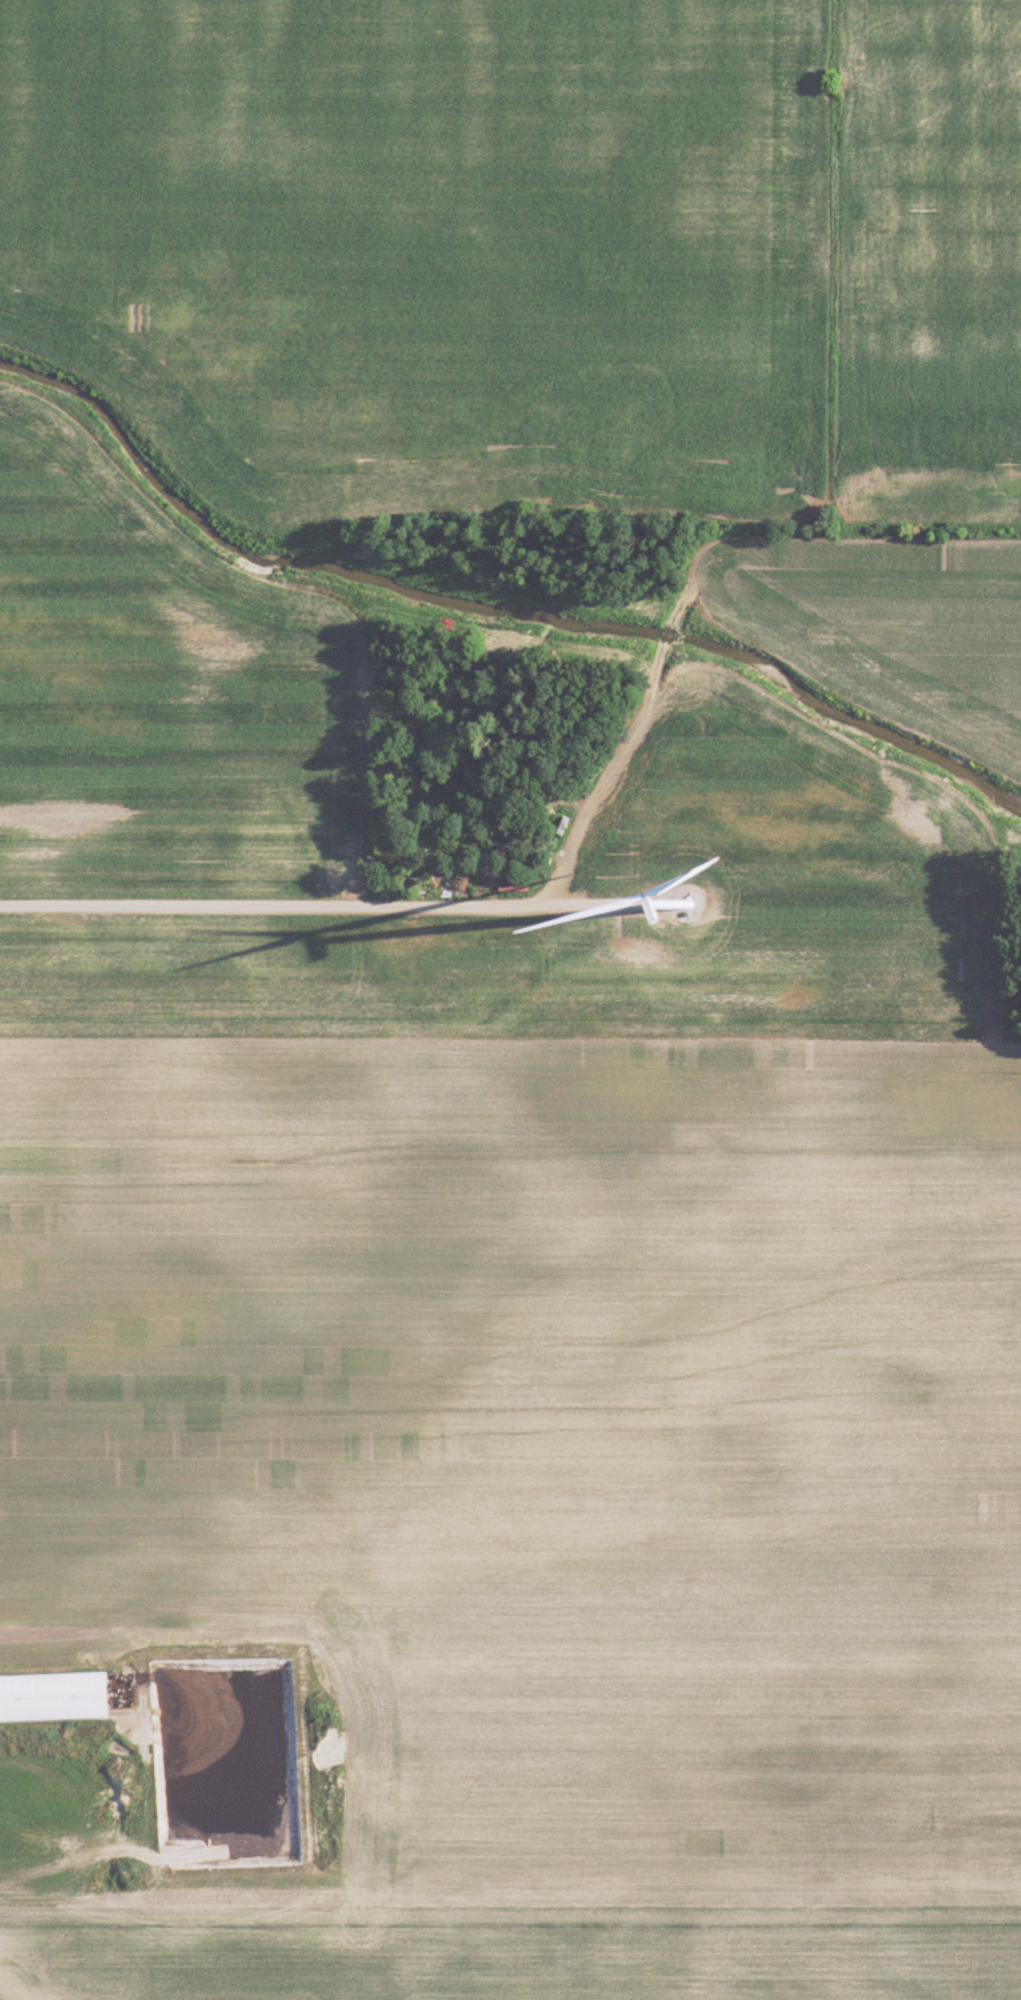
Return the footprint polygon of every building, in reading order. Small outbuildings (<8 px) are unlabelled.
[(105,1674),(0,1677),(0,1723),(106,1719),(105,1674)]
